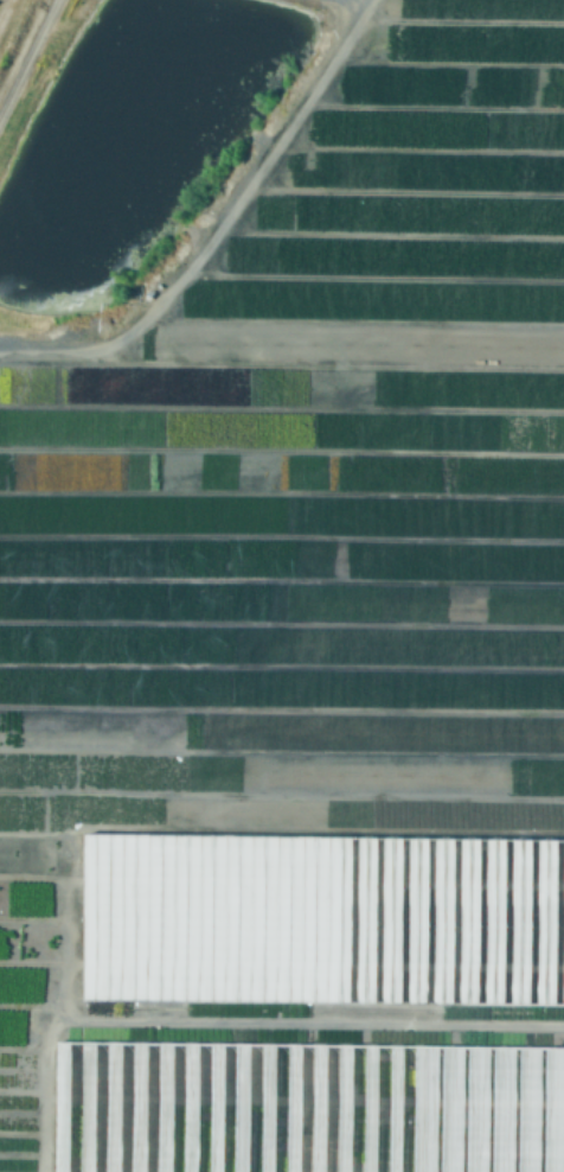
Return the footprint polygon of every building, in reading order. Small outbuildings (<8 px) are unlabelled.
[(85,907),(102,907),(103,898),(119,898),(120,875),(138,876),(139,872),(168,872),(168,851),(191,851),(191,837),(87,835),(85,907)] [(241,1052),(265,1053),(265,1045),(59,1043),(57,1171),(240,1171),(241,1052)]
